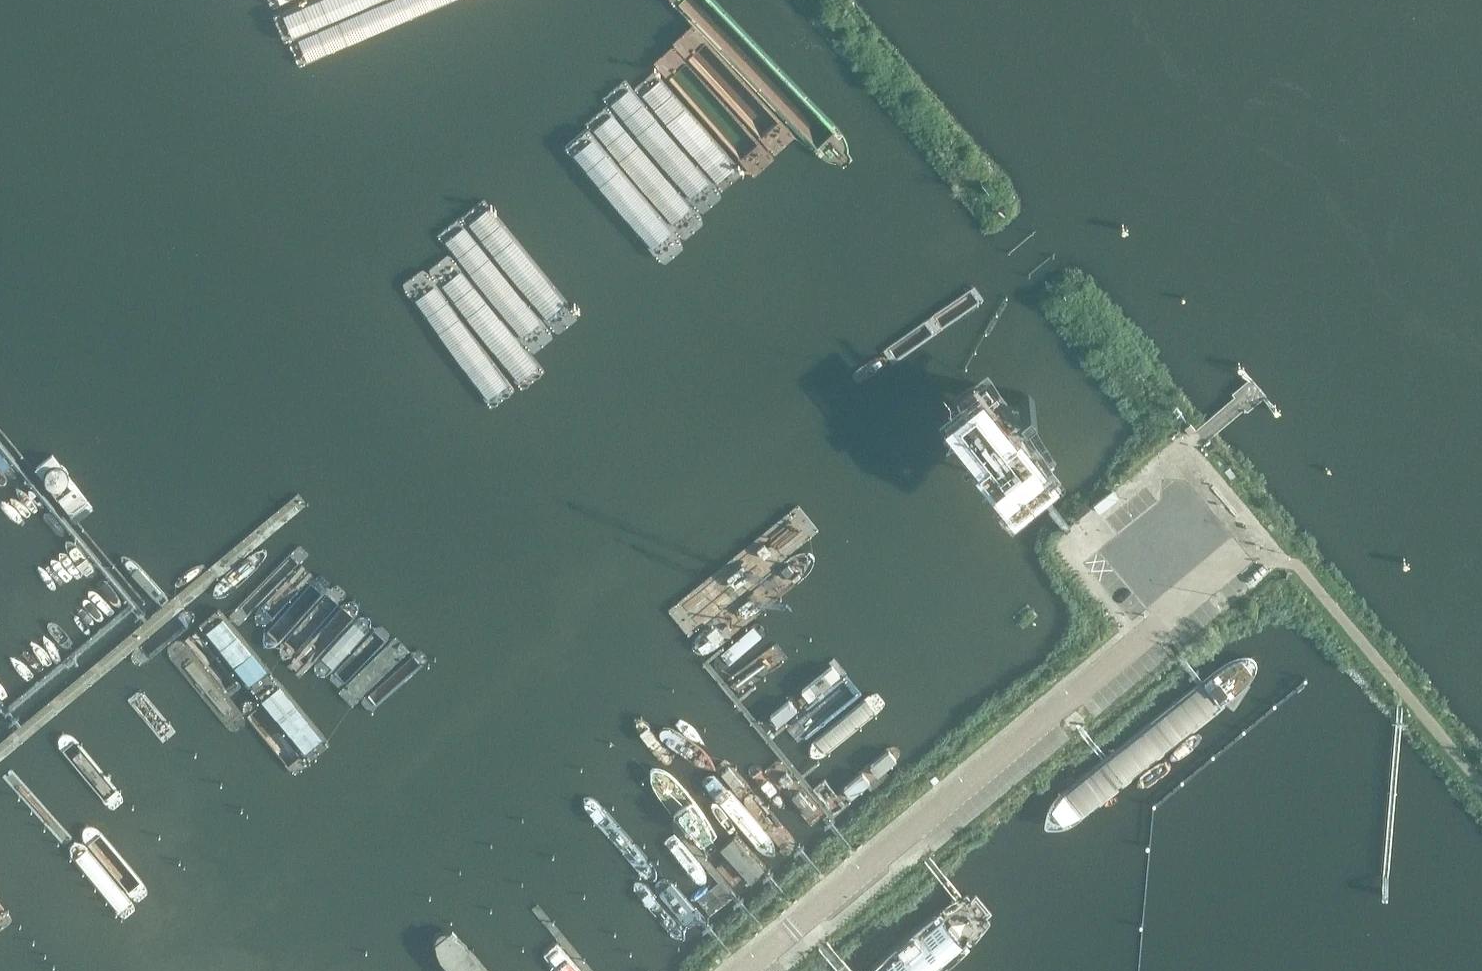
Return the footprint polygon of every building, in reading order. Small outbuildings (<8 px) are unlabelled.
[(984,386),(947,416),(1002,484),(1012,497),(1049,467),(1039,454),(984,386)] [(1030,418),(1024,410),(1014,419),(1016,422),(1020,426),(1030,418)] [(1190,422),(1184,427),(1186,430),(1189,433),(1195,428),(1190,422)] [(1113,489),(1093,504),(1099,511),(1118,496),(1113,489)] [(646,729),(615,754),(743,908),(774,882),(748,852),(723,821),(697,790),(671,760),(646,729)] [(966,953),(981,938),(992,921),(986,914),(991,909),(978,894),(973,899),(969,894),(961,897),(950,902),(932,914),(901,939),(862,970),(945,970),(966,953)]
